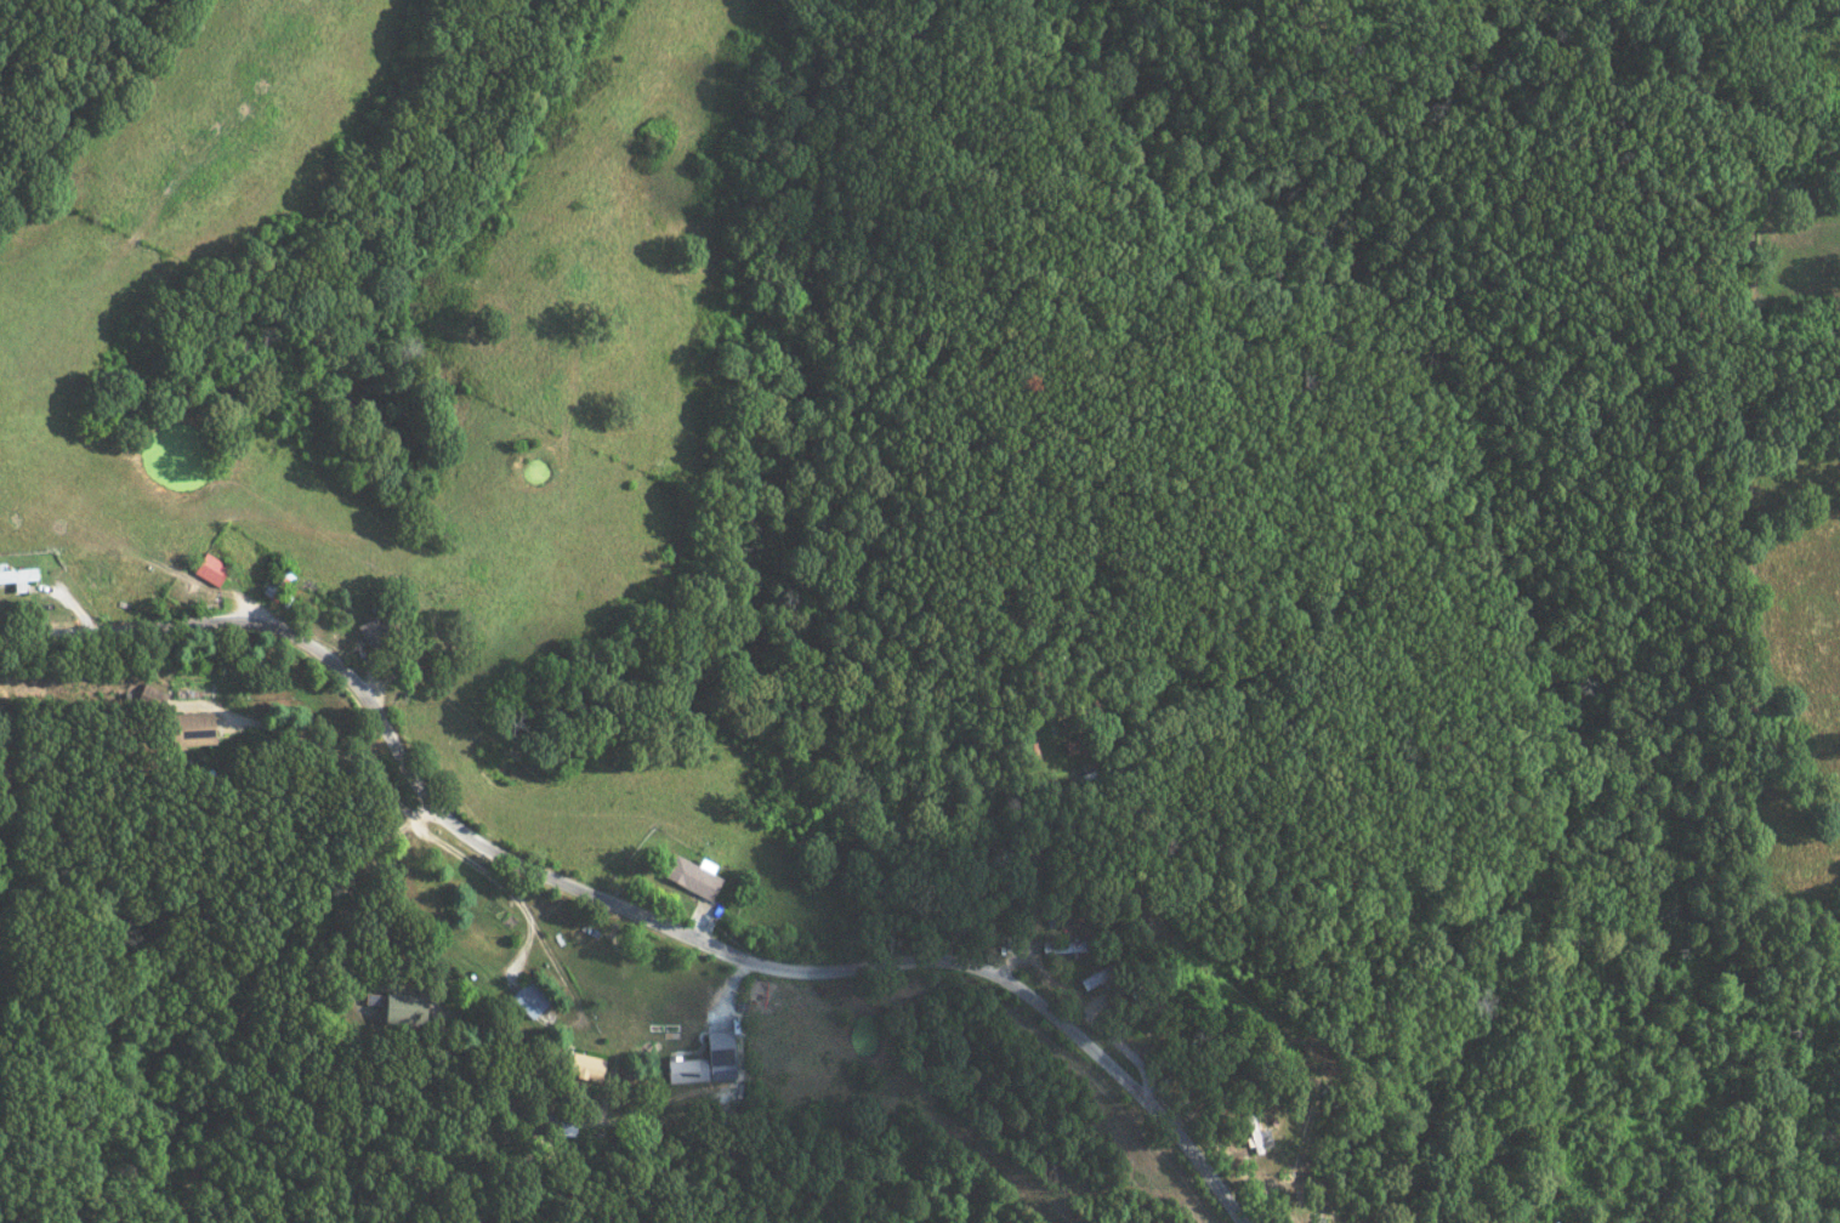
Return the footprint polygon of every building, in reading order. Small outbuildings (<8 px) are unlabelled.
[(190,574),(216,583),(224,561),(198,552),(190,574)] [(7,582),(8,591),(21,590),(20,580),(33,580),(32,567),(0,569),(0,583),(7,582)] [(353,625),(363,642),(381,631),(370,614),(353,625)] [(209,743),(208,711),(164,712),(165,745),(209,743)] [(1077,940),(1037,941),(1038,952),(1078,951),(1077,940)] [(507,996),(529,1018),(547,1000),(525,978),(507,996)] [(379,1022),(421,1025),(424,995),(381,993),(379,1022)] [(662,1082),(703,1080),(702,1069),(729,1067),(727,1029),(701,1030),(702,1057),(660,1059),(662,1082)] [(599,1056),(566,1053),(564,1076),(597,1079),(599,1056)]
